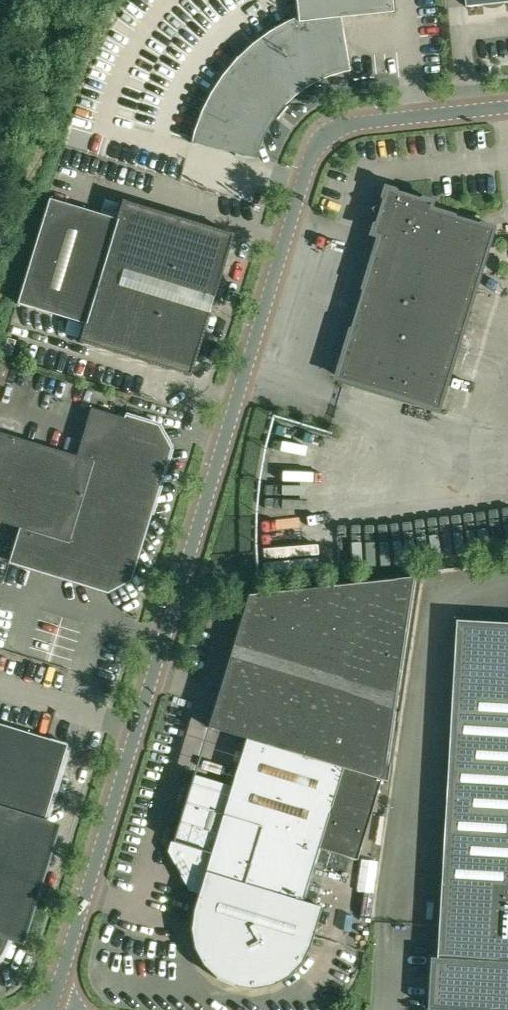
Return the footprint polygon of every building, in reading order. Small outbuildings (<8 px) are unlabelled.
[(256,158),(257,152),(258,148),(260,144),(262,140),(263,136),(267,128),(269,125),(272,121),(277,114),(279,111),(282,107),(288,101),(292,98),(295,96),(298,93),(302,90),(305,88),(309,86),(316,82),(324,78),(332,75),(341,73),(345,72),(349,71),(343,17),(393,12),(391,0),(296,0),(298,17),(288,21),(269,32),(252,44),(237,58),(223,75),(211,92),(201,111),(194,131),(191,142),(256,158)] [(489,46),(490,60),(507,59),(506,44),(489,46)] [(340,378),(441,408),(496,228),(433,209),(435,202),(389,188),(384,205),(382,205),(377,207),(376,212),(378,216),(381,217),(375,234),(382,236),(340,378)] [(17,303),(84,323),(78,342),(189,376),(233,234),(122,200),(116,219),(49,198),(17,303)] [(91,408),(80,441),(67,437),(61,452),(0,433),(0,522),(19,528),(10,560),(106,589),(127,578),(167,449),(155,428),(124,418),(91,408)] [(190,783),(172,842),(210,854),(193,911),(191,929),(194,948),(203,965),(216,978),(233,986),(252,989),(271,985),(288,976),(301,963),(309,946),(321,907),(302,901),(318,849),(356,860),(381,780),(387,782),(418,578),(417,576),(247,594),(206,727),(245,739),(228,795),(190,783)] [(460,620),(440,957),(433,957),(430,1009),(443,1009),(507,1009),(507,623),(460,620)] [(26,880),(67,745),(0,724),(0,872),(26,880)] [(1,955),(2,952),(4,949),(5,945),(7,942),(8,937),(26,880),(0,872),(0,956),(1,955)]
